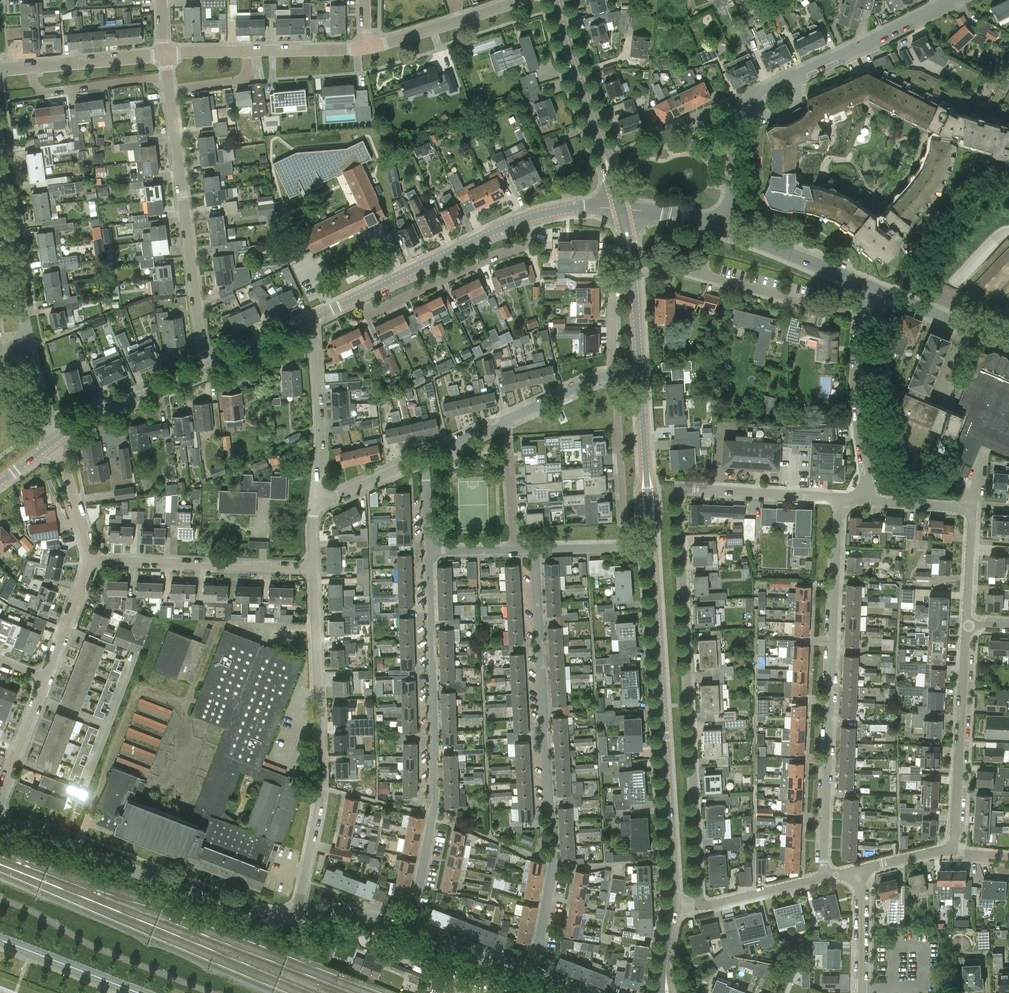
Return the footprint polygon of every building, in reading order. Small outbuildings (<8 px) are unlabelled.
[(185,19),(185,21),(206,20),(206,8),(226,7),(225,0),(207,0),(201,0),(201,6),(185,6),(185,12),(183,12),(183,19),(185,19)] [(241,35),(249,35),(249,33),(250,33),(250,12),(237,12),(237,0),(231,0),(231,4),(230,4),(230,19),(236,19),(236,33),(241,33),(241,35)] [(281,34),(289,34),(289,32),(290,32),(290,18),(290,11),(285,11),(284,6),(277,7),(277,3),(274,3),(274,0),(270,0),(270,4),(270,17),(276,17),(276,33),(281,32),(281,34)] [(594,12),(594,16),(607,13),(605,2),(608,1),(607,0),(590,0),(592,12),(594,12)] [(842,3),(839,10),(842,11),(838,23),(857,28),(865,0),(845,0),(844,4),(842,3)] [(896,9),(915,0),(891,0),(896,9)] [(991,8),(997,20),(1008,14),(1008,0),(1007,0),(991,8)] [(813,18),(817,19),(823,17),(815,1),(811,2),(807,5),(813,18)] [(50,13),(49,10),(43,11),(42,2),(21,3),(22,15),(38,14),(42,14),(43,17),(48,17),(48,14),(50,13)] [(290,18),(290,32),(295,32),(295,34),(303,34),(303,32),(304,32),(304,25),(310,25),(310,19),(310,16),(311,16),(310,2),(303,3),(303,7),(290,7),(290,11),(290,18)] [(882,5),(875,3),(873,10),(879,12),(882,5)] [(264,33),(264,19),(264,17),(270,17),(270,4),(263,4),(264,12),(251,12),(250,12),(250,33),(255,33),(255,35),(263,34),(263,33),(264,33)] [(346,5),(344,5),(344,4),(330,5),(330,12),(324,12),(324,13),(316,13),(316,18),(345,18),(345,11),(346,11),(346,5)] [(595,43),(601,41),(602,47),(609,45),(603,22),(619,19),(620,11),(620,10),(607,13),(594,16),(593,16),(595,24),(590,25),(595,43)] [(630,14),(620,14),(620,11),(619,19),(620,19),(619,32),(626,33),(627,25),(629,25),(630,14)] [(781,15),(779,12),(776,14),(782,27),(787,25),(782,14),(781,15)] [(782,27),(776,14),(774,15),(773,13),(770,15),(772,18),(771,18),(778,33),(784,31),(782,27)] [(43,20),(43,17),(42,14),(38,14),(22,15),(23,27),(38,26),(43,26),(43,20)] [(125,24),(116,25),(116,30),(118,43),(130,42),(129,28),(128,27),(128,24),(131,23),(131,17),(127,18),(127,16),(124,16),(125,24)] [(985,37),(977,35),(979,32),(995,41),(998,34),(989,29),(979,24),(973,35),(966,27),(967,26),(963,16),(956,19),(960,28),(947,40),(957,50),(968,40),(974,42),(975,39),(983,42),(985,37)] [(93,46),(105,44),(104,31),(104,25),(106,25),(106,24),(107,24),(106,20),(103,20),(103,18),(100,18),(101,26),(98,26),(99,31),(92,32),(93,46)] [(331,31),(345,31),(345,18),(316,18),(316,19),(310,19),(310,25),(311,33),(318,32),(318,24),(324,24),(324,26),(331,26),(331,31)] [(982,18),(979,24),(989,29),(991,24),(982,18)] [(226,20),(206,20),(185,21),(185,25),(184,25),(184,33),(185,33),(185,35),(200,34),(200,27),(219,27),(220,33),(226,33),(226,20)] [(82,28),(81,22),(79,22),(79,21),(76,21),(77,28),(74,28),(74,33),(67,34),(69,48),(81,47),(80,33),(80,28),(82,28)] [(107,24),(106,24),(106,25),(104,25),(104,31),(105,44),(118,43),(116,30),(110,30),(110,23),(107,24)] [(128,27),(129,28),(130,42),(142,41),(140,23),(131,23),(128,24),(128,27)] [(805,34),(813,49),(821,45),(820,44),(825,41),(820,29),(818,30),(816,25),(813,24),(808,26),(811,31),(805,34)] [(38,26),(23,27),(23,39),(39,38),(38,26)] [(737,29),(743,45),(750,42),(748,38),(752,36),(749,29),(745,31),(744,27),(737,29)] [(778,47),(776,41),(771,32),(770,33),(767,27),(763,28),(769,40),(768,40),(779,64),(785,61),(787,62),(789,61),(790,59),(791,58),(785,44),(778,47)] [(764,47),(759,49),(762,55),(761,56),(767,70),(769,69),(770,70),(773,68),(773,67),(779,64),(768,40),(769,40),(763,28),(757,32),(764,47)] [(93,46),(92,32),(80,33),(81,47),(93,46)] [(813,49),(805,34),(800,36),(798,32),(792,34),(795,41),(793,42),(799,54),(804,51),(805,53),(813,49)] [(512,46),(501,50),(494,52),(500,70),(526,61),(529,70),(539,67),(528,35),(519,38),(522,49),(514,52),(512,46)] [(633,35),(631,55),(647,57),(649,37),(633,35)] [(930,46),(924,36),(911,43),(920,60),(928,56),(930,59),(943,66),(948,56),(944,54),(940,45),(933,49),(931,46),(930,46)] [(39,38),(23,39),(24,51),(40,50),(39,38)] [(898,52),(901,59),(909,55),(906,48),(898,52)] [(705,49),(698,53),(702,63),(710,59),(705,49)] [(900,63),(894,51),(890,53),(895,64),(900,63)] [(748,53),(742,56),(735,59),(738,66),(739,66),(745,81),(747,80),(748,81),(751,80),(751,78),(757,76),(753,68),(755,67),(752,60),(751,60),(748,53)] [(874,77),(866,73),(853,79),(852,76),(807,96),(807,107),(802,115),(802,116),(784,124),(774,124),(766,129),(764,137),(763,146),(763,155),(762,164),(763,173),(764,182),(765,189),(763,192),(760,195),(765,205),(770,205),(783,208),(792,208),(802,209),(812,211),(834,218),(853,231),(854,241),(872,256),(876,254),(886,260),(895,252),(899,239),(904,229),(907,229),(911,219),(914,220),(920,210),(923,210),(929,200),(932,201),(938,189),(940,190),(945,177),(947,177),(951,164),(953,164),(954,150),(956,149),(955,144),(945,139),(930,137),(928,150),(920,169),(907,187),(889,207),(882,216),(888,225),(883,232),(874,226),(874,216),(869,212),(844,196),(819,187),(812,186),(809,187),(808,184),(814,181),(816,177),(821,162),(823,160),(824,157),(828,154),(843,156),(853,129),(866,116),(867,113),(862,109),(861,98),(866,96),(870,89),(872,90),(872,92),(870,96),(871,97),(870,98),(931,129),(938,132),(939,132),(943,134),(944,132),(947,133),(956,136),(956,139),(995,150),(993,155),(1001,160),(1008,153),(1008,121),(1005,127),(959,113),(963,106),(960,104),(957,109),(954,109),(957,102),(954,99),(951,104),(949,103),(945,107),(930,100),(932,95),(926,92),(923,96),(908,88),(910,83),(904,81),(901,85),(886,77),(887,72),(890,71),(895,72),(900,75),(905,79),(907,76),(902,72),(896,69),(892,65),(891,61),(889,61),(887,55),(872,61),(875,67),(881,64),(884,71),(883,73),(879,71),(876,71),(874,77)] [(745,81),(739,66),(738,66),(732,69),(728,63),(723,65),(726,72),(725,73),(728,80),(730,79),(734,86),(740,84),(741,85),(745,83),(745,81)] [(610,98),(615,96),(616,100),(624,97),(618,78),(616,78),(614,72),(615,71),(613,65),(602,68),(605,75),(609,74),(611,80),(604,82),(610,98)] [(405,96),(433,87),(435,94),(449,89),(450,93),(458,91),(451,69),(443,72),(444,74),(438,76),(435,66),(424,69),(422,70),(424,75),(401,82),(403,90),(405,96)] [(939,86),(943,81),(920,70),(903,68),(903,70),(906,73),(919,76),(926,79),(933,85),(939,86)] [(688,83),(699,105),(699,103),(710,98),(703,82),(697,85),(693,78),(696,76),(692,69),(682,71),(683,71),(688,83)] [(534,87),(538,85),(534,73),(530,74),(529,74),(534,87)] [(993,91),(999,81),(987,75),(983,82),(989,84),(987,88),(993,91)] [(927,90),(931,86),(925,81),(918,78),(913,76),(911,77),(910,81),(916,83),(922,86),(927,90)] [(1004,77),(999,88),(1005,91),(1008,83),(1008,79),(1004,77)] [(352,84),(331,85),(331,82),(324,83),(324,82),(323,82),(324,86),(323,86),(323,95),(322,95),(322,97),(323,97),(324,102),(353,100),(353,106),(352,106),(352,107),(353,107),(354,110),(356,110),(356,120),(371,119),(370,105),(368,105),(367,92),(367,89),(353,90),(352,84)] [(250,90),(236,92),(237,106),(252,104),(255,124),(260,124),(259,118),(259,116),(266,115),(262,83),(249,84),(250,90)] [(679,94),(686,110),(698,104),(698,105),(699,105),(688,83),(683,85),(686,91),(679,94)] [(663,102),(654,106),(647,109),(649,112),(647,113),(652,123),(660,119),(662,121),(673,116),(674,117),(674,116),(664,94),(661,89),(659,84),(654,87),(660,101),(663,102)] [(534,103),(540,101),(537,93),(541,92),(538,86),(538,85),(534,87),(524,90),(528,102),(533,100),(534,103)] [(1002,96),(1005,91),(999,88),(998,87),(989,104),(950,85),(948,90),(955,96),(964,98),(985,109),(993,111),(998,101),(1002,96)] [(686,110),(679,94),(678,94),(675,89),(668,92),(666,87),(661,89),(664,94),(674,116),(675,116),(674,115),(686,110)] [(950,101),(953,97),(947,93),(941,89),(934,87),(932,93),(939,94),(945,97),(950,101)] [(297,91),(273,93),(270,94),(272,112),(275,112),(275,113),(280,112),(280,111),(284,111),(284,104),(296,103),(296,108),(297,110),(307,109),(307,107),(306,98),(305,88),(299,89),(298,89),(297,89),(297,91)] [(225,93),(227,107),(234,106),(233,95),(232,92),(225,93)] [(195,111),(209,109),(207,96),(193,97),(194,102),(193,102),(194,111),(195,110),(195,111)] [(103,99),(98,100),(98,98),(90,99),(90,101),(89,101),(91,115),(97,114),(98,122),(105,121),(106,129),(113,128),(109,103),(103,104),(103,99)] [(547,124),(546,120),(556,116),(549,98),(540,101),(534,103),(538,116),(536,116),(541,130),(544,129),(542,125),(547,124)] [(69,108),(71,120),(73,133),(80,132),(78,123),(91,121),(91,115),(89,101),(84,102),(84,100),(76,101),(76,103),(75,103),(75,107),(69,108)] [(629,110),(631,115),(618,120),(622,133),(643,125),(634,100),(624,104),(626,111),(629,110)] [(149,105),(135,107),(133,107),(133,101),(113,103),(113,110),(129,108),(131,122),(137,121),(151,119),(151,114),(152,114),(151,107),(150,107),(149,105)] [(50,104),(50,106),(49,106),(51,121),(64,119),(64,121),(66,134),(73,133),(71,120),(69,108),(63,109),(63,104),(58,105),(58,103),(50,104)] [(35,146),(42,145),(54,144),(51,121),(49,106),(44,107),(44,105),(37,106),(37,108),(35,108),(36,116),(32,116),(33,123),(44,121),(45,132),(38,133),(38,138),(34,139),(35,146)] [(461,105),(457,113),(464,117),(469,109),(461,105)] [(197,124),(197,125),(211,123),(209,109),(195,111),(196,116),(194,116),(196,124),(197,124)] [(151,120),(151,119),(137,121),(139,135),(153,133),(152,128),(154,128),(153,120),(151,120)] [(226,121),(213,123),(213,129),(227,127),(226,121)] [(27,138),(27,132),(21,133),(20,126),(14,127),(15,134),(15,140),(27,138)] [(227,127),(213,129),(214,136),(228,134),(227,127)] [(440,139),(437,132),(430,135),(433,142),(440,139)] [(137,134),(124,136),(125,143),(137,141),(137,134)] [(200,151),(215,149),(213,135),(199,137),(199,142),(198,142),(198,150),(200,149),(200,151)] [(84,147),(83,139),(75,140),(76,148),(84,147)] [(302,231),(312,252),(371,224),(380,220),(385,217),(360,164),(371,158),(363,140),(346,148),(295,152),(273,163),(289,197),(300,192),(298,188),(301,186),(305,193),(322,185),(321,182),(343,172),(358,205),(302,231)] [(135,161),(142,160),(156,159),(156,154),(157,154),(156,146),(155,146),(155,145),(138,147),(137,141),(125,143),(114,144),(114,150),(120,150),(133,148),(135,161)] [(433,149),(429,141),(413,148),(416,156),(422,154),(423,156),(429,153),(428,151),(433,149)] [(533,164),(525,147),(523,142),(502,152),(502,151),(493,155),(498,167),(506,163),(518,188),(521,187),(522,188),(527,186),(527,184),(540,178),(538,174),(540,172),(541,171),(541,168),(541,166),(539,165),(538,164),(535,163),(533,164)] [(572,159),(565,142),(548,149),(550,154),(555,152),(559,164),(572,159)] [(56,144),(54,144),(42,145),(43,152),(57,151),(56,144)] [(412,149),(410,145),(404,148),(408,155),(412,154),(412,156),(415,155),(412,149)] [(215,149),(200,151),(201,156),(199,156),(200,164),(202,163),(202,165),(218,163),(218,162),(225,161),(223,148),(215,149)] [(27,166),(29,166),(29,167),(43,165),(41,152),(27,153),(27,158),(26,158),(27,166)] [(104,162),(103,152),(93,153),(94,163),(104,162)] [(156,159),(142,160),(135,161),(135,162),(137,161),(138,171),(129,173),(130,175),(129,176),(122,177),(123,180),(119,180),(119,183),(130,182),(143,181),(142,175),(158,173),(158,168),(159,168),(158,160),(156,160),(156,159)] [(218,162),(218,163),(219,169),(232,167),(232,161),(225,161),(218,162)] [(29,180),(30,179),(31,181),(45,179),(43,165),(29,167),(29,172),(28,172),(29,180)] [(106,176),(106,167),(96,168),(96,177),(106,176)] [(232,167),(219,169),(220,175),(220,176),(225,175),(233,174),(232,168),(232,167)] [(485,183),(493,200),(505,194),(499,182),(504,180),(499,170),(489,175),(492,180),(485,183)] [(493,200),(485,183),(476,187),(474,182),(463,187),(456,173),(449,176),(461,202),(471,197),(476,208),(493,200)] [(204,181),(203,182),(203,188),(205,187),(206,191),(220,189),(219,181),(226,180),(225,175),(220,176),(220,175),(218,175),(204,177),(204,181)] [(67,176),(47,179),(48,185),(68,182),(67,176)] [(147,200),(161,198),(161,194),(162,193),(161,186),(160,186),(160,184),(144,186),(143,181),(130,182),(125,183),(126,189),(131,189),(139,188),(141,201),(147,201),(147,200)] [(402,195),(399,181),(388,184),(392,197),(402,195)] [(33,206),(34,206),(34,207),(56,204),(55,197),(54,197),(53,191),(61,190),(61,195),(77,193),(75,182),(68,183),(68,182),(48,185),(48,191),(32,193),(33,198),(32,198),(33,206)] [(99,197),(109,195),(107,186),(98,187),(99,197)] [(207,203),(207,204),(223,202),(222,200),(227,198),(233,196),(232,187),(220,189),(206,191),(206,195),(204,195),(205,203),(207,203)] [(87,199),(97,198),(95,188),(91,188),(92,191),(86,192),(87,199)] [(455,204),(451,196),(449,193),(442,196),(448,208),(441,211),(449,227),(461,221),(457,211),(459,210),(456,204),(455,204)] [(442,195),(437,197),(441,207),(446,205),(442,195)] [(258,197),(259,205),(273,203),(272,196),(258,197)] [(423,208),(417,196),(409,200),(417,215),(416,216),(425,236),(427,235),(429,237),(433,235),(434,232),(441,228),(436,217),(438,216),(433,207),(430,209),(428,205),(423,208)] [(161,198),(147,200),(147,201),(149,214),(163,212),(163,208),(164,207),(163,200),(162,200),(161,198)] [(237,200),(223,202),(224,209),(238,207),(237,200)] [(273,203),(259,205),(258,205),(259,213),(267,212),(268,220),(275,219),(274,211),(273,203)] [(36,221),(51,219),(50,213),(57,211),(56,204),(34,207),(35,211),(34,212),(35,219),(36,219),(36,221)] [(225,215),(238,213),(238,207),(224,209),(225,215)] [(405,215),(408,222),(413,219),(412,217),(410,212),(405,215)] [(135,222),(149,220),(148,214),(129,216),(129,221),(135,220),(135,222)] [(211,230),(225,229),(223,215),(209,216),(210,221),(208,221),(209,229),(211,229),(211,230)] [(58,217),(52,218),(53,225),(67,223),(66,216),(58,217)] [(412,224),(406,227),(403,218),(397,219),(400,229),(398,230),(401,237),(403,237),(407,246),(413,243),(413,245),(418,243),(417,241),(419,241),(412,224)] [(133,229),(149,226),(149,220),(135,222),(132,222),(133,229)] [(59,231),(67,230),(67,223),(53,225),(54,232),(59,231)] [(144,241),(153,240),(167,238),(166,233),(167,233),(167,226),(165,226),(165,224),(151,226),(152,232),(143,233),(144,241)] [(93,238),(102,237),(101,225),(92,227),(93,238)] [(225,229),(211,230),(211,235),(210,235),(211,242),(212,242),(213,244),(227,242),(226,236),(236,235),(235,227),(225,229)] [(52,232),(52,231),(38,233),(39,237),(37,238),(39,245),(40,245),(40,247),(61,244),(59,231),(54,232),(52,232)] [(167,238),(153,240),(144,241),(141,241),(143,254),(136,255),(136,262),(140,262),(153,260),(153,254),(168,252),(168,247),(169,247),(168,239),(167,239),(167,238)] [(571,239),(571,241),(572,256),(572,261),(572,271),(596,271),(596,256),(596,247),(596,242),(596,239),(571,239)] [(242,240),(229,242),(230,248),(243,246),(242,240)] [(555,247),(555,255),(558,255),(558,256),(559,256),(559,261),(558,261),(558,271),(560,271),(565,271),(570,271),(572,271),(572,261),(572,256),(571,241),(558,241),(558,247),(555,247)] [(62,257),(61,244),(40,247),(41,251),(39,251),(40,259),(42,259),(42,261),(58,259),(58,264),(73,262),(72,256),(62,257)] [(216,270),(230,268),(234,268),(239,254),(249,253),(252,245),(243,246),(230,248),(231,254),(229,254),(214,256),(215,261),(213,261),(214,269),(216,269),(216,270)] [(140,262),(141,268),(154,267),(153,260),(140,262)] [(103,261),(94,263),(96,269),(105,267),(103,261)] [(521,277),(527,275),(530,283),(536,280),(531,264),(526,266),(524,261),(510,266),(514,280),(513,280),(516,287),(520,285),(522,281),(521,277)] [(44,285),(45,285),(45,287),(68,283),(65,270),(79,269),(78,262),(73,262),(58,264),(59,270),(43,273),(44,277),(43,278),(44,285)] [(158,280),(172,278),(171,273),(173,273),(172,265),(170,265),(170,264),(156,266),(157,272),(153,272),(154,280),(158,280)] [(297,287),(288,266),(281,269),(290,289),(291,289),(291,290),(297,287)] [(500,284),(513,280),(514,280),(510,266),(495,270),(497,275),(491,277),(496,293),(502,291),(500,284)] [(230,268),(216,270),(217,275),(215,275),(216,282),(218,282),(218,284),(232,282),(231,276),(240,275),(239,267),(234,268),(230,268)] [(269,275),(262,278),(264,283),(264,284),(271,281),(269,275)] [(158,280),(154,280),(152,280),(153,294),(154,294),(155,300),(168,299),(167,293),(173,292),(173,287),(174,287),(173,279),(172,279),(172,278),(158,280)] [(465,284),(472,299),(474,304),(487,298),(488,297),(485,293),(484,290),(485,290),(479,278),(465,284)] [(544,278),(544,287),(552,287),(552,278),(544,278)] [(584,301),(598,302),(598,286),(592,286),(592,281),(576,281),(576,289),(584,289),(584,296),(582,296),(582,300),(584,300),(584,301)] [(46,299),(47,299),(48,301),(53,300),(54,306),(78,303),(77,295),(70,296),(68,283),(45,287),(46,291),(45,291),(46,299)] [(472,299),(465,284),(451,291),(459,308),(454,311),(455,311),(460,322),(465,320),(461,311),(470,306),(468,301),(472,299)] [(283,308),(284,308),(278,295),(271,298),(270,296),(259,285),(253,288),(254,289),(253,289),(259,302),(264,312),(269,309),(271,314),(276,312),(277,313),(284,310),(283,308)] [(221,297),(233,292),(233,291),(231,286),(219,291),(221,297)] [(259,314),(264,312),(259,302),(253,289),(248,292),(253,303),(253,304),(254,306),(255,306),(259,314)] [(278,295),(284,308),(288,306),(289,308),(296,304),(295,303),(297,302),(291,289),(290,289),(278,295)] [(233,291),(233,292),(221,297),(224,303),(236,298),(233,291)] [(674,321),(674,301),(694,306),(693,308),(695,309),(696,307),(697,307),(697,305),(710,308),(709,311),(714,313),(718,296),(706,293),(704,301),(674,293),(673,297),(655,297),(655,304),(654,304),(654,305),(655,306),(655,321),(674,321)] [(448,298),(443,300),(441,296),(427,302),(433,315),(432,315),(434,319),(439,316),(441,319),(450,315),(449,314),(454,311),(448,298)] [(487,299),(491,308),(498,305),(494,296),(487,299)] [(151,299),(132,305),(134,312),(153,306),(151,299)] [(598,302),(584,301),(584,302),(576,302),(576,323),(593,323),(593,316),(598,316),(598,302)] [(413,309),(415,313),(410,316),(417,331),(422,327),(430,323),(427,317),(432,315),(433,315),(427,302),(413,309)] [(52,326),(53,325),(53,327),(67,324),(66,317),(73,315),(71,309),(79,308),(78,303),(54,306),(55,312),(50,313),(51,318),(50,318),(52,326)] [(499,307),(504,319),(511,316),(506,304),(499,307)] [(242,312),(248,325),(252,323),(253,324),(260,321),(259,319),(261,319),(259,314),(255,306),(254,306),(242,312)] [(118,318),(127,315),(125,307),(116,309),(118,318)] [(182,317),(166,319),(165,317),(168,317),(167,311),(163,312),(162,307),(156,308),(159,330),(165,329),(167,346),(185,344),(182,317)] [(763,365),(772,330),(775,331),(777,325),(771,324),(773,318),(734,308),(733,310),(732,310),(731,314),(732,315),(730,323),(737,325),(738,322),(748,325),(748,327),(761,330),(753,358),(757,359),(755,364),(763,365)] [(229,317),(228,314),(222,316),(226,326),(232,324),(235,330),(239,328),(240,330),(247,327),(246,325),(248,325),(242,312),(229,317)] [(904,314),(902,313),(900,319),(890,315),(883,338),(891,341),(892,338),(896,339),(891,351),(896,353),(912,316),(905,312),(904,314)] [(389,320),(396,336),(402,334),(401,333),(409,329),(411,333),(417,331),(410,316),(405,318),(403,314),(389,320)] [(103,315),(91,320),(94,328),(106,323),(103,315)] [(792,317),(785,316),(779,340),(787,342),(787,340),(787,336),(790,324),(792,317)] [(921,321),(919,320),(920,319),(912,316),(896,353),(902,355),(910,336),(914,338),(921,321)] [(836,343),(837,331),(820,331),(820,329),(803,325),(802,328),(797,326),(799,319),(792,317),(790,324),(787,336),(787,340),(799,343),(800,338),(807,340),(808,338),(819,341),(818,360),(835,360),(836,343)] [(553,327),(564,327),(564,326),(565,326),(565,318),(553,318),(553,325),(553,327)] [(396,336),(389,320),(375,326),(381,339),(384,344),(379,347),(384,358),(392,376),(401,372),(388,345),(398,341),(396,337),(396,336)] [(437,324),(433,326),(436,330),(443,327),(441,322),(437,324)] [(583,335),(583,339),(579,339),(579,353),(591,353),(591,350),(599,350),(599,332),(583,332),(581,332),(581,326),(565,326),(564,326),(564,327),(564,337),(580,337),(580,335),(583,335)] [(345,334),(351,347),(351,346),(362,341),(365,349),(373,345),(367,331),(361,333),(359,327),(345,334)] [(441,334),(445,332),(443,327),(436,330),(438,336),(441,334)] [(549,340),(547,329),(540,331),(542,342),(549,340)] [(147,366),(140,349),(133,352),(124,331),(115,335),(121,348),(124,347),(134,371),(147,366)] [(950,340),(930,332),(923,349),(921,349),(912,369),(914,370),(911,378),(909,377),(908,379),(910,380),(908,384),(910,385),(907,392),(905,391),(896,413),(954,438),(964,416),(923,398),(925,392),(927,393),(950,340)] [(343,359),(339,352),(351,347),(345,334),(331,340),(334,346),(329,348),(335,363),(343,359)] [(529,334),(514,337),(515,343),(530,340),(529,334)] [(483,346),(492,342),(489,336),(480,340),(483,346)] [(140,349),(147,366),(160,361),(150,338),(144,340),(145,341),(138,344),(140,349)] [(502,345),(500,340),(492,343),(495,348),(502,345)] [(495,348),(492,343),(485,346),(487,351),(495,348)] [(483,353),(479,345),(472,348),(476,356),(483,353)] [(373,350),(378,360),(384,358),(379,347),(375,349),(373,350)] [(1008,454),(1008,359),(982,347),(958,402),(963,404),(961,410),(969,414),(946,467),(947,467),(943,476),(961,486),(965,476),(967,475),(968,476),(982,443),(1008,454)] [(469,349),(461,353),(464,359),(472,355),(469,349)] [(105,356),(108,362),(115,379),(127,374),(120,355),(118,350),(105,356)] [(500,362),(500,361),(501,361),(499,351),(498,351),(494,352),(493,353),(495,363),(500,362)] [(537,353),(543,381),(556,378),(553,365),(546,367),(542,351),(537,353)] [(527,370),(530,383),(543,381),(537,353),(532,354),(534,363),(533,363),(534,369),(527,370)] [(449,368),(455,365),(451,358),(446,360),(449,368)] [(495,373),(492,358),(491,359),(484,360),(483,360),(486,374),(487,374),(494,373),(495,373)] [(515,373),(514,368),(512,358),(507,359),(508,365),(500,367),(505,389),(518,386),(515,373)] [(664,390),(666,390),(667,399),(683,398),(682,391),(685,391),(684,369),(691,369),(691,361),(662,363),(663,371),(672,370),(672,381),(663,381),(664,390)] [(115,379),(108,362),(101,365),(100,364),(95,366),(102,384),(115,379)] [(518,367),(514,368),(515,373),(518,386),(530,383),(527,370),(526,365),(518,366),(518,367)] [(70,391),(83,387),(82,385),(88,384),(90,389),(96,387),(90,374),(80,376),(78,368),(65,371),(70,391)] [(284,395),(302,393),(300,368),(282,370),(284,395)] [(338,372),(339,381),(347,380),(347,377),(347,371),(338,372)] [(485,407),(482,394),(481,394),(480,389),(481,389),(477,373),(472,375),(473,380),(472,381),(475,395),(469,397),(472,409),(485,407)] [(425,379),(423,375),(416,378),(419,384),(426,380),(425,379)] [(410,388),(413,386),(419,384),(416,378),(408,382),(410,386),(410,388)] [(332,391),(333,404),(350,403),(349,390),(361,389),(360,380),(335,382),(336,390),(332,391)] [(425,384),(424,384),(427,398),(435,396),(432,382),(425,384)] [(387,387),(391,395),(399,391),(395,383),(387,387)] [(894,391),(888,389),(885,395),(888,405),(894,391)] [(413,398),(412,390),(405,392),(406,399),(413,398)] [(482,394),(485,407),(498,404),(495,391),(482,394)] [(244,417),(242,392),(223,394),(225,419),(244,417)] [(764,395),(759,415),(774,419),(777,406),(774,405),(776,398),(764,395)] [(472,409),(469,397),(457,399),(460,412),(472,409)] [(687,414),(684,414),(683,398),(667,399),(668,412),(665,412),(666,424),(687,422),(687,414)] [(460,412),(457,399),(444,402),(446,415),(460,412)] [(388,402),(390,411),(398,409),(396,400),(388,402)] [(195,430),(198,430),(213,428),(211,402),(193,404),(195,430)] [(350,404),(350,403),(333,404),(334,417),(340,417),(340,425),(342,425),(349,423),(349,424),(355,423),(355,416),(351,416),(350,410),(356,410),(355,403),(350,404)] [(422,414),(420,405),(419,405),(412,407),(414,416),(422,414)] [(428,413),(422,414),(424,420),(427,433),(440,430),(437,417),(429,419),(428,413)] [(805,421),(805,413),(796,413),(797,421),(805,421)] [(192,414),(182,415),(185,444),(195,444),(192,414)] [(175,439),(180,438),(181,445),(179,445),(181,458),(183,461),(187,460),(186,450),(185,444),(182,415),(172,416),(175,439)] [(556,415),(545,419),(547,425),(558,421),(556,415)] [(401,420),(396,421),(397,426),(398,426),(401,439),(414,436),(411,423),(402,425),(401,420)] [(411,423),(414,436),(427,433),(424,420),(411,423)] [(723,444),(722,465),(750,466),(749,469),(752,472),(754,472),(755,468),(777,469),(778,443),(779,443),(782,446),(784,446),(784,443),(789,443),(812,445),(810,477),(825,478),(825,476),(828,476),(828,478),(843,479),(844,464),(842,464),(843,458),(841,458),(842,444),(836,443),(835,438),(837,438),(836,428),(835,428),(834,421),(833,421),(788,425),(743,423),(743,431),(744,431),(744,437),(733,436),(733,444),(723,444)] [(168,422),(146,426),(145,422),(129,425),(133,450),(149,447),(147,434),(163,432),(163,436),(170,435),(168,422)] [(342,425),(340,425),(333,426),(333,433),(344,432),(343,430),(342,425)] [(388,442),(401,439),(398,426),(397,426),(385,429),(386,433),(388,442)] [(703,437),(712,436),(712,427),(702,428),(703,437)] [(894,431),(900,457),(902,466),(909,464),(901,429),(894,431)] [(300,432),(288,437),(289,437),(286,439),(288,444),(291,443),(292,443),(303,438),(300,432)] [(593,433),(559,435),(560,445),(560,448),(581,447),(582,468),(590,468),(589,455),(601,454),(601,448),(603,448),(603,435),(593,436),(593,433)] [(231,448),(230,435),(222,436),(224,449),(231,448)] [(529,464),(547,463),(546,446),(560,445),(559,435),(544,436),(544,439),(530,440),(530,445),(523,445),(524,455),(528,455),(529,464)] [(685,448),(670,449),(671,467),(696,465),(695,454),(700,454),(699,437),(686,438),(685,438),(685,448)] [(365,446),(368,460),(381,457),(378,443),(376,438),(374,438),(364,441),(365,446)] [(88,465),(88,464),(103,462),(100,440),(82,443),(86,465),(88,465)] [(368,460),(365,446),(352,449),(355,463),(368,460)] [(197,447),(191,447),(193,464),(197,464),(201,464),(199,448),(199,447),(197,447)] [(341,447),(334,448),(337,459),(341,459),(343,466),(355,463),(352,449),(342,451),(341,447)] [(272,466),(282,462),(279,454),(269,457),(272,466)] [(123,477),(132,476),(129,457),(120,458),(123,477)] [(254,472),(268,465),(265,459),(251,465),(254,472)] [(88,464),(88,465),(91,480),(110,477),(108,461),(103,462),(88,464)] [(225,462),(210,469),(213,477),(226,472),(225,462)] [(561,469),(561,462),(547,463),(529,464),(524,465),(525,474),(530,474),(530,481),(526,483),(526,484),(530,483),(548,482),(547,473),(561,472),(561,469)] [(1007,488),(1008,475),(1008,466),(1006,466),(1006,473),(1002,473),(1002,471),(994,470),(993,472),(992,487),(992,490),(1000,491),(1000,488),(1007,488)] [(582,468),(561,469),(561,472),(562,479),(583,478),(584,494),(592,494),(606,493),(606,481),(603,481),(603,475),(591,475),(590,468),(582,468)] [(272,475),(271,480),(253,480),(253,473),(237,473),(234,490),(220,489),(219,511),(256,513),(257,496),(286,498),(287,475),(272,475)] [(562,481),(548,482),(530,483),(526,484),(526,493),(531,493),(532,502),(527,502),(528,503),(549,502),(549,492),(563,491),(562,481)] [(165,485),(167,494),(176,493),(176,491),(178,490),(177,483),(165,485)] [(200,499),(200,489),(201,489),(201,484),(192,489),(191,499),(200,499)] [(24,489),(26,506),(20,506),(22,520),(29,519),(29,513),(46,511),(42,486),(24,489)] [(134,486),(114,489),(115,499),(135,496),(134,486)] [(387,492),(396,492),(396,504),(409,504),(409,491),(398,492),(398,488),(387,488),(387,492)] [(370,491),(370,505),(378,505),(378,491),(370,491)] [(172,495),(171,512),(171,522),(171,528),(178,528),(178,537),(193,538),(194,527),(191,527),(191,505),(178,504),(178,493),(172,495)] [(584,494),(563,495),(563,501),(564,506),(585,505),(586,524),(599,523),(599,520),(608,520),(607,507),(605,507),(604,501),(593,502),(592,494),(584,494)] [(564,506),(563,501),(549,502),(528,503),(528,504),(532,504),(532,512),(527,512),(528,522),(530,522),(531,527),(551,526),(550,511),(564,510),(564,506)] [(734,504),(734,506),(709,504),(709,505),(703,504),(703,503),(691,504),(692,523),(711,522),(711,515),(719,515),(738,517),(738,518),(744,518),(745,505),(734,504)] [(396,517),(409,517),(409,504),(396,504),(396,517)] [(356,505),(344,511),(349,523),(350,522),(361,517),(356,505)] [(797,509),(797,510),(790,509),(777,508),(777,509),(761,508),(760,525),(769,525),(769,521),(777,521),(777,518),(789,518),(788,521),(796,521),(796,526),(792,526),(792,538),(790,538),(789,538),(788,539),(787,540),(787,541),(787,542),(787,543),(788,544),(788,545),(789,545),(790,545),(793,546),(793,554),(808,555),(810,509),(797,509)] [(338,528),(341,527),(342,530),(351,526),(350,522),(349,523),(344,511),(332,516),(338,528)] [(1007,515),(1007,514),(1002,514),(992,514),(992,516),(991,516),(989,518),(989,522),(990,524),(992,524),(991,536),(992,536),(992,532),(1000,532),(1000,534),(1008,535),(1008,515),(1007,515)] [(901,517),(886,515),(885,529),(892,529),(892,534),(906,535),(906,539),(914,539),(915,524),(907,524),(907,525),(901,524),(901,517)] [(166,527),(161,527),(161,517),(154,517),(154,526),(153,542),(160,542),(160,545),(164,545),(165,542),(166,543),(166,527)] [(409,517),(396,517),(397,531),(410,530),(409,517)] [(861,521),(861,517),(850,517),(849,532),(860,533),(861,530),(872,531),(872,534),(880,534),(881,521),(872,520),(872,522),(861,521)] [(943,520),(929,519),(928,530),(941,532),(941,538),(943,538),(943,541),(951,542),(951,535),(952,525),(942,524),(943,520)] [(57,520),(29,524),(31,540),(59,536),(57,520)] [(121,541),(121,525),(109,525),(109,541),(114,541),(114,543),(120,543),(120,541),(121,541)] [(121,525),(121,541),(127,541),(127,543),(131,543),(132,541),(133,541),(134,526),(121,525)] [(21,545),(27,552),(34,546),(24,536),(18,541),(16,539),(16,538),(10,532),(8,533),(1,526),(0,527),(0,553),(3,551),(4,551),(12,544),(17,549),(21,545)] [(141,542),(147,542),(147,544),(152,544),(152,542),(153,542),(154,526),(142,526),(141,542)] [(355,540),(368,539),(367,527),(360,528),(360,534),(354,535),(355,540)] [(397,531),(389,531),(389,544),(389,549),(400,549),(400,544),(410,544),(410,530),(397,531)] [(726,547),(743,546),(742,533),(726,534),(726,547)] [(48,548),(43,548),(40,562),(62,567),(63,561),(65,562),(65,561),(64,560),(66,550),(57,547),(58,546),(60,546),(59,539),(47,541),(48,548)] [(355,540),(356,547),(362,547),(363,557),(368,557),(368,539),(355,540)] [(694,564),(706,563),(711,563),(718,563),(717,553),(716,553),(716,540),(699,541),(700,544),(693,545),(694,564)] [(328,559),(341,558),(340,554),(346,554),(346,545),(327,546),(328,559)] [(950,559),(945,559),(945,548),(931,547),(931,554),(926,554),(925,563),(939,563),(938,573),(949,574),(950,559)] [(398,568),(411,567),(411,553),(400,554),(400,549),(384,550),(385,555),(397,555),(398,562),(395,562),(395,568),(398,568)] [(861,572),(861,561),(879,562),(880,551),(862,550),(862,556),(848,555),(847,572),(861,572)] [(544,563),(545,576),(564,575),(567,575),(566,563),(572,563),(571,555),(551,556),(552,562),(544,563)] [(996,575),(999,575),(1005,575),(1005,569),(1008,569),(1008,557),(1006,557),(1006,556),(990,555),(989,574),(991,574),(994,574),(996,575)] [(363,568),(356,568),(357,576),(369,576),(368,557),(363,557),(363,568)] [(341,558),(328,559),(328,572),(341,571),(341,558)] [(590,575),(615,573),(616,585),(631,584),(630,568),(620,569),(620,565),(603,566),(603,559),(589,560),(590,575)] [(46,568),(45,575),(60,579),(61,573),(63,573),(64,568),(62,568),(62,567),(40,562),(40,563),(28,560),(24,569),(23,574),(33,577),(36,566),(46,568)] [(448,562),(448,566),(437,566),(438,579),(451,579),(451,566),(459,566),(459,561),(448,562)] [(469,578),(476,578),(477,578),(476,561),(468,561),(469,578)] [(496,566),(505,566),(505,572),(499,573),(499,579),(506,578),(519,578),(518,564),(507,565),(507,561),(496,561),(496,566)] [(398,580),(411,580),(411,567),(398,568),(398,580)] [(707,581),(718,580),(717,571),(700,572),(700,575),(695,575),(696,594),(699,593),(699,599),(718,598),(718,599),(725,599),(725,598),(736,598),(736,595),(726,596),(726,591),(708,592),(707,581)] [(930,572),(916,571),(915,579),(929,580),(930,572)] [(23,575),(22,575),(21,581),(30,583),(31,577),(33,578),(33,577),(23,574),(23,575)] [(564,575),(545,576),(546,589),(560,588),(565,588),(565,585),(564,575)] [(357,584),(363,583),(364,595),(369,594),(369,576),(357,576),(357,584)] [(519,578),(506,578),(507,591),(520,591),(519,578)] [(16,584),(8,579),(0,593),(0,595),(8,600),(16,584)] [(451,579),(438,579),(438,592),(451,592),(451,579)] [(108,580),(107,593),(107,601),(104,601),(103,601),(101,604),(106,605),(106,607),(119,607),(120,594),(127,594),(128,581),(108,580)] [(411,580),(398,580),(399,594),(412,593),(411,580)] [(148,581),(147,582),(137,581),(136,595),(145,595),(144,600),(146,602),(149,602),(149,595),(150,582),(150,581),(148,581)] [(171,583),(171,598),(176,598),(176,606),(183,606),(183,598),(184,583),(177,583),(177,581),(173,581),(173,583),(171,583)] [(150,582),(149,595),(163,596),(163,582),(150,582)] [(183,598),(188,599),(188,605),(192,606),(191,619),(198,619),(199,604),(194,604),(194,599),(195,599),(196,584),(189,583),(189,582),(185,582),(185,583),(184,583),(183,598)] [(205,606),(215,606),(216,584),(210,584),(210,583),(205,582),(205,584),(204,584),(203,599),(204,599),(204,604),(199,604),(198,619),(204,619),(205,606)] [(217,584),(216,584),(215,606),(225,606),(224,619),(230,619),(231,619),(231,616),(232,603),(227,603),(227,600),(228,600),(229,585),(222,585),(222,583),(217,583),(217,584)] [(329,584),(329,596),(352,595),(355,595),(355,589),(342,589),(341,583),(329,584)] [(38,596),(52,601),(54,596),(56,597),(58,592),(56,591),(57,590),(42,584),(38,596)] [(248,601),(249,586),(242,585),(242,584),(238,584),(238,585),(237,585),(236,600),(242,601),(241,616),(231,616),(231,619),(230,619),(230,621),(247,621),(248,617),(248,601)] [(250,586),(249,586),(248,601),(260,601),(261,586),(255,586),(255,584),(250,584),(250,586)] [(631,584),(616,585),(616,593),(613,593),(613,601),(632,600),(631,584)] [(846,600),(860,600),(860,596),(860,585),(847,584),(846,600)] [(281,609),(281,602),(281,587),(275,586),(275,585),(271,585),(271,586),(269,586),(269,602),(274,602),(274,622),(280,622),(281,609)] [(282,585),(282,587),(281,587),(281,602),(293,602),(294,587),(287,587),(287,585),(282,585)] [(810,587),(796,586),(796,592),(788,592),(788,598),(796,598),(810,599),(810,587)] [(560,588),(546,589),(547,602),(560,601),(560,588)] [(913,602),(914,589),(902,588),(901,601),(913,602)] [(988,593),(987,608),(1002,609),(1003,598),(1008,599),(1008,589),(1001,589),(1000,593),(988,593)] [(520,591),(507,591),(507,604),(520,604),(520,591)] [(451,592),(438,592),(438,605),(452,605),(451,592)] [(52,601),(38,596),(31,593),(28,603),(11,596),(8,602),(27,609),(28,605),(33,607),(48,613),(50,607),(52,608),(54,603),(52,602),(52,601)] [(407,607),(412,607),(412,593),(399,594),(391,594),(391,593),(373,594),(373,602),(376,602),(376,601),(399,600),(399,606),(394,606),(394,612),(407,612),(407,607)] [(329,609),(342,608),(342,614),(370,613),(369,602),(369,594),(364,595),(365,595),(365,603),(353,603),(352,595),(329,596),(329,609)] [(126,596),(126,600),(122,600),(121,608),(132,610),(132,597),(126,596)] [(929,596),(929,606),(924,606),(924,604),(915,604),(915,611),(947,613),(948,597),(929,596)] [(719,605),(718,599),(718,598),(699,599),(700,605),(697,605),(697,624),(714,624),(714,623),(717,623),(720,623),(719,613),(716,613),(714,613),(713,607),(716,607),(719,607),(719,605)] [(796,598),(795,610),(809,611),(810,599),(796,598)] [(845,615),(859,615),(860,600),(846,600),(845,615)] [(556,619),(567,619),(567,614),(561,614),(560,601),(547,602),(547,615),(556,615),(556,619)] [(614,603),(596,604),(597,612),(603,611),(614,610),(614,603)] [(520,604),(507,604),(508,617),(521,617),(520,604)] [(256,609),(255,621),(264,622),(264,606),(259,605),(259,609),(256,609)] [(444,623),(459,623),(460,623),(460,617),(452,618),(452,605),(438,605),(439,618),(444,618),(444,623)] [(292,622),(292,614),(286,614),(286,609),(281,609),(280,622),(292,622)] [(603,611),(603,621),(617,620),(617,612),(614,612),(614,610),(603,611)] [(809,611),(795,610),(795,622),(809,623),(809,611)] [(89,628),(103,633),(112,636),(115,629),(106,626),(109,617),(96,611),(89,628)] [(119,625),(113,641),(130,647),(135,650),(140,651),(145,635),(152,616),(138,611),(131,630),(119,625)] [(929,627),(946,627),(947,613),(915,611),(914,618),(923,618),(923,616),(928,616),(928,627),(929,627)] [(392,612),(390,612),(390,617),(400,617),(400,630),(413,630),(413,616),(407,617),(407,612),(394,612),(392,612)] [(344,634),(344,624),(352,624),(351,620),(370,620),(370,613),(342,614),(342,620),(330,620),(330,634),(344,634)] [(0,626),(0,639),(5,641),(15,615),(14,617),(9,615),(7,620),(3,618),(0,626)] [(15,615),(5,641),(14,645),(22,625),(18,624),(20,617),(15,615)] [(845,630),(858,630),(859,615),(845,615),(845,630)] [(33,653),(41,633),(42,634),(48,620),(36,616),(34,623),(23,649),(33,653)] [(521,617),(508,617),(509,630),(522,630),(521,617)] [(22,625),(14,645),(23,649),(34,623),(28,620),(26,627),(22,625)] [(549,640),(568,639),(568,621),(557,622),(557,626),(548,627),(549,640)] [(619,638),(634,637),(633,623),(635,623),(635,621),(616,622),(616,623),(611,623),(612,632),(616,632),(618,632),(619,638)] [(809,623),(795,622),(794,635),(808,635),(809,623)] [(440,642),(453,641),(453,629),(460,628),(459,623),(444,623),(444,628),(439,628),(440,642)] [(202,640),(206,641),(211,629),(207,627),(202,640)] [(947,630),(946,629),(946,627),(929,627),(928,635),(924,635),(924,632),(915,632),(915,637),(915,638),(946,639),(946,633),(947,632),(947,630)] [(296,804),(305,781),(288,775),(288,777),(260,766),(301,659),(287,653),(225,629),(201,691),(192,714),(226,728),(219,746),(193,813),(201,817),(198,825),(138,801),(145,783),(136,779),(137,776),(113,767),(98,807),(102,809),(96,822),(116,830),(115,831),(186,859),(186,857),(197,861),(196,863),(198,864),(197,866),(215,873),(216,871),(260,887),(267,869),(265,868),(267,862),(269,863),(272,855),(270,854),(275,841),(282,844),(282,843),(281,843),(296,804)] [(190,683),(205,643),(191,638),(168,629),(153,669),(190,683)] [(699,653),(721,652),(720,638),(722,638),(721,629),(710,630),(710,638),(698,639),(699,653)] [(413,630),(400,630),(400,643),(413,643),(413,630)] [(513,643),(523,643),(522,630),(509,630),(509,643),(502,644),(502,649),(513,648),(513,643)] [(858,630),(845,630),(844,645),(858,646),(858,630)] [(946,645),(945,645),(946,639),(915,638),(915,637),(909,636),(908,643),(919,644),(919,643),(928,644),(927,649),(927,650),(945,651),(945,649),(946,648),(946,645)] [(634,637),(619,638),(620,653),(609,653),(609,657),(595,658),(595,664),(612,663),(623,662),(630,662),(629,654),(635,653),(634,637)] [(81,649),(101,657),(104,648),(114,652),(117,645),(99,638),(97,643),(85,638),(81,649)] [(587,648),(578,648),(579,655),(588,655),(587,651),(591,651),(591,648),(590,638),(584,638),(585,645),(587,644),(587,648)] [(893,650),(894,639),(882,638),(882,649),(893,650)] [(1001,640),(991,640),(990,653),(1008,654),(1008,641),(1008,638),(1001,638),(1001,640)] [(568,639),(549,640),(549,653),(563,652),(563,645),(569,645),(568,639)] [(796,640),(777,639),(776,646),(787,647),(786,656),(786,657),(795,657),(807,658),(808,645),(796,645),(796,640)] [(453,641),(440,642),(440,655),(453,654),(453,641)] [(349,664),(348,652),(350,652),(350,655),(359,654),(358,650),(356,650),(355,642),(343,643),(343,648),(331,649),(332,665),(349,664)] [(401,657),(414,656),(413,643),(400,643),(401,657)] [(523,653),(513,653),(513,648),(502,649),(502,654),(510,654),(511,667),(504,667),(524,666),(523,653)] [(97,667),(101,657),(81,649),(77,660),(97,667)] [(945,651),(927,650),(915,649),(915,654),(916,654),(923,655),(924,652),(927,652),(927,661),(945,662),(945,660),(946,660),(946,657),(945,656),(945,651)] [(563,652),(549,653),(550,666),(564,665),(563,652)] [(721,652),(699,653),(700,667),(712,667),(712,675),(723,674),(723,675),(733,674),(733,665),(726,666),(726,663),(721,663),(721,652)] [(453,654),(440,655),(440,668),(454,668),(453,654)] [(843,671),(857,671),(857,656),(844,655),(843,671)] [(881,655),(881,667),(892,667),(893,656),(881,655)] [(414,656),(401,657),(401,670),(388,670),(389,675),(409,675),(409,669),(414,669),(414,656)] [(807,658),(795,657),(786,657),(786,656),(785,656),(785,662),(793,663),(793,669),(807,670),(807,658)] [(93,678),(97,667),(77,660),(73,670),(93,678)] [(944,669),(932,668),(932,663),(920,663),(905,662),(899,662),(898,671),(924,672),(923,685),(930,686),(931,686),(931,683),(943,684),(944,669)] [(612,663),(595,664),(596,673),(611,672),(611,669),(613,669),(612,663)] [(564,679),(564,665),(550,666),(551,679),(564,679)] [(524,666),(504,667),(504,673),(511,673),(511,680),(525,679),(524,666)] [(454,668),(440,668),(441,681),(446,681),(446,686),(466,685),(465,680),(454,681),(454,673),(462,673),(461,668),(454,668)] [(622,687),(637,686),(636,669),(630,669),(623,668),(613,669),(613,674),(616,674),(616,681),(622,680),(622,687)] [(768,669),(758,669),(758,678),(768,678),(768,669)] [(807,670),(793,669),(792,681),(806,682),(807,670)] [(988,669),(980,669),(980,677),(987,677),(988,669)] [(89,688),(93,678),(73,670),(69,681),(89,688)] [(372,670),(359,670),(359,678),(372,678),(372,670)] [(843,686),(856,686),(857,671),(843,671),(843,686)] [(112,680),(117,682),(119,676),(110,672),(106,683),(110,685),(112,680)] [(580,674),(581,681),(589,681),(589,677),(592,677),(592,674),(589,674),(589,673),(580,674)] [(581,681),(580,674),(570,674),(570,682),(581,681)] [(701,698),(723,697),(722,683),(724,683),(723,675),(723,674),(712,675),(713,680),(708,681),(708,683),(700,684),(701,698)] [(332,686),(334,686),(335,694),(353,693),(352,685),(348,685),(348,682),(352,682),(352,675),(339,675),(340,680),(332,680),(332,686)] [(402,693),(415,693),(415,679),(409,680),(409,675),(389,675),(375,676),(375,682),(393,681),(394,693),(402,693)] [(525,679),(511,680),(512,693),(525,692),(525,679)] [(564,679),(551,679),(552,692),(565,691),(564,679)] [(757,685),(758,685),(758,690),(766,690),(766,685),(764,685),(765,680),(764,680),(757,680),(757,685)] [(89,688),(69,681),(65,691),(85,699),(89,688)] [(792,694),(805,694),(806,682),(792,681),(792,694)] [(14,701),(18,691),(0,684),(0,696),(14,701)] [(455,699),(455,691),(467,691),(467,685),(466,685),(446,686),(446,691),(441,691),(442,705),(455,704),(461,704),(461,699),(455,699)] [(898,692),(898,694),(923,695),(922,706),(927,706),(942,707),(943,692),(930,691),(930,686),(923,685),(917,685),(917,686),(898,685),(898,692)] [(637,686),(622,687),(622,692),(620,692),(621,699),(613,700),(613,706),(621,706),(621,702),(640,701),(640,699),(638,700),(637,686)] [(842,701),(855,701),(856,686),(843,686),(842,701)] [(1003,696),(989,695),(988,708),(1008,709),(1008,690),(1004,689),(1003,696)] [(80,709),(85,699),(65,691),(60,702),(80,709)] [(561,710),(572,709),(573,709),(572,704),(566,704),(565,691),(552,692),(552,705),(561,705),(561,710)] [(506,693),(507,702),(507,706),(513,706),(526,705),(525,692),(512,693),(506,693)] [(415,693),(402,693),(402,706),(415,706),(415,693)] [(10,710),(14,701),(0,696),(0,706),(10,710)] [(723,697),(701,698),(702,712),(714,712),(715,720),(736,719),(735,711),(724,711),(723,697)] [(138,705),(169,718),(172,710),(141,698),(138,705)] [(334,721),(346,721),(346,710),(355,710),(355,701),(351,701),(351,699),(347,699),(347,702),(343,702),(343,701),(338,701),(338,705),(333,705),(334,716),(332,716),(332,720),(334,720),(334,721)] [(768,699),(757,699),(757,715),(764,715),(768,715),(768,699)] [(855,701),(842,701),(841,716),(855,717),(855,701)] [(488,703),(488,711),(498,710),(497,703),(488,703)] [(442,718),(455,717),(455,704),(442,705),(442,718)] [(791,716),(805,717),(805,704),(791,704),(791,711),(786,711),(785,716),(791,716)] [(526,705),(513,706),(513,719),(527,718),(526,705)] [(7,720),(10,710),(0,706),(0,717),(7,720)] [(415,706),(402,706),(402,713),(397,713),(397,719),(416,719),(415,706)] [(604,711),(599,712),(597,712),(597,723),(607,722),(607,724),(620,723),(620,727),(624,727),(625,734),(640,733),(639,717),(635,717),(635,714),(615,715),(615,711),(610,711),(604,711)] [(52,723),(72,730),(76,720),(56,712),(52,723)] [(554,730),(573,729),(573,724),(567,724),(567,717),(573,716),(573,712),(572,712),(562,712),(562,717),(553,717),(554,730)] [(132,720),(164,732),(167,725),(135,713),(132,720)] [(941,719),(930,719),(930,714),(912,713),(911,726),(923,727),(923,734),(941,735),(941,719)] [(988,714),(987,737),(1008,738),(1008,715),(988,714)] [(790,728),(804,729),(805,717),(791,716),(790,728)] [(455,717),(442,718),(442,731),(461,730),(461,725),(456,725),(455,717)] [(347,726),(374,725),(373,718),(367,718),(351,718),(351,719),(347,720),(347,726)] [(518,732),(528,731),(527,718),(513,719),(514,732),(507,732),(507,737),(518,737),(518,732)] [(416,719),(397,719),(398,725),(403,725),(403,732),(395,733),(395,737),(405,737),(405,732),(416,732),(416,719)] [(703,743),(721,743),(720,733),(727,733),(726,728),(743,728),(743,719),(736,719),(715,720),(715,728),(703,729),(703,743)] [(72,730),(52,723),(48,733),(68,741),(72,730)] [(335,749),(355,748),(355,735),(374,734),(374,725),(347,726),(345,726),(346,733),(334,733),(335,749)] [(840,742),(854,742),(854,727),(841,726),(840,742)] [(129,727),(126,734),(158,747),(161,739),(129,727)] [(804,729),(790,728),(790,740),(804,741),(804,729)] [(573,729),(554,730),(555,743),(568,742),(568,735),(573,735),(573,729)] [(456,744),(456,734),(463,734),(463,730),(461,730),(442,731),(443,744),(454,744),(454,748),(464,748),(464,743),(456,744)] [(68,741),(48,733),(44,743),(64,751),(68,741)] [(640,733),(625,734),(625,740),(624,740),(620,740),(618,742),(618,748),(620,750),(624,750),(641,749),(640,733)] [(608,754),(607,736),(605,736),(602,736),(599,736),(598,736),(599,741),(599,744),(600,755),(608,754)] [(403,756),(416,756),(416,742),(405,742),(405,737),(395,737),(395,742),(403,742),(403,756)] [(529,754),(528,741),(518,742),(518,737),(507,737),(507,738),(488,739),(488,743),(507,742),(507,743),(515,743),(516,755),(529,754)] [(803,753),(803,752),(804,741),(790,740),(781,740),(781,754),(790,754),(790,752),(803,753)] [(121,749),(153,761),(156,754),(123,742),(121,749)] [(568,742),(555,743),(555,756),(569,756),(575,755),(574,750),(569,750),(568,742)] [(854,742),(840,742),(840,757),(853,757),(854,742)] [(987,748),(984,749),(984,754),(987,755),(986,760),(1003,761),(1004,749),(1008,749),(1008,742),(997,742),(996,747),(987,746),(987,748)] [(64,751),(44,743),(40,754),(60,762),(64,751)] [(721,743),(703,743),(704,758),(717,757),(717,765),(728,765),(728,756),(721,756),(721,743)] [(920,757),(920,765),(920,766),(921,766),(924,766),(924,768),(931,768),(931,766),(932,766),(932,765),(939,765),(940,751),(928,751),(928,745),(917,745),(917,753),(925,754),(925,757),(920,757)] [(457,761),(457,754),(484,753),(484,748),(464,749),(464,748),(454,748),(454,754),(443,754),(444,767),(457,767),(465,767),(465,761),(457,761)] [(608,754),(600,755),(600,761),(617,760),(626,760),(626,753),(608,754)] [(60,762),(40,754),(36,765),(56,773),(60,762)] [(348,768),(348,764),(364,764),(364,758),(371,758),(371,754),(343,754),(343,761),(335,761),(336,777),(348,776),(348,778),(356,778),(356,768),(348,768)] [(529,754),(516,755),(516,768),(530,768),(529,754)] [(118,756),(116,761),(148,773),(150,769),(118,756)] [(403,769),(416,769),(416,756),(403,756),(395,756),(395,761),(403,761),(403,769)] [(569,756),(555,756),(556,769),(570,768),(569,756)] [(764,773),(765,773),(765,756),(757,756),(757,773),(764,773)] [(853,757),(840,757),(839,772),(853,773),(853,757)] [(618,768),(620,768),(627,768),(626,760),(617,760),(618,768)] [(789,762),(788,769),(782,769),(782,775),(788,775),(802,775),(803,763),(789,762)] [(910,766),(909,773),(921,774),(921,766),(920,766),(920,765),(910,765),(910,766)] [(715,774),(705,774),(706,783),(705,783),(705,790),(706,790),(706,791),(721,790),(721,789),(725,789),(725,776),(729,775),(729,766),(715,767),(715,774)] [(992,789),(992,790),(1003,790),(1004,777),(1008,777),(1008,766),(999,766),(999,771),(995,771),(979,770),(978,783),(992,784),(992,789)] [(457,780),(457,767),(444,767),(444,780),(457,780)] [(530,768),(516,768),(517,782),(530,781),(530,768)] [(570,768),(556,769),(557,782),(570,782),(570,768)] [(622,786),(644,784),(643,778),(644,778),(644,770),(645,770),(645,768),(619,770),(619,786),(622,786)] [(416,769),(403,769),(403,782),(416,782),(416,769)] [(485,782),(485,771),(482,771),(473,771),(473,776),(473,783),(482,783),(482,782),(485,782)] [(853,773),(839,772),(839,787),(852,788),(853,773)] [(45,804),(54,779),(43,774),(40,783),(46,785),(44,791),(32,786),(28,798),(45,804)] [(788,786),(802,787),(802,775),(788,775),(788,786)] [(54,779),(45,804),(62,810),(68,794),(71,795),(73,792),(78,794),(76,800),(84,803),(88,792),(82,789),(76,787),(54,779)] [(921,794),(924,794),(937,794),(938,780),(925,779),(924,784),(922,784),(921,794)] [(457,780),(444,780),(445,793),(464,793),(464,788),(458,788),(457,780)] [(530,781),(517,782),(510,782),(510,788),(518,788),(518,794),(531,794),(530,781)] [(570,782),(557,782),(557,796),(563,795),(563,801),(581,800),(581,794),(577,794),(576,781),(570,782)] [(410,802),(410,795),(416,795),(416,782),(403,782),(403,794),(395,794),(394,802),(410,802)] [(389,794),(388,784),(378,784),(379,794),(389,794)] [(644,784),(622,786),(623,799),(615,800),(615,809),(631,808),(630,801),(645,800),(644,784)] [(373,795),(375,787),(365,785),(363,793),(373,795)] [(802,787),(788,786),(788,787),(779,786),(779,798),(781,799),(787,799),(801,799),(802,787)] [(991,810),(991,801),(997,802),(998,795),(1008,796),(1008,791),(1003,790),(992,790),(992,789),(983,789),(982,794),(977,794),(977,809),(991,810)] [(467,805),(465,805),(465,793),(464,793),(445,793),(445,807),(456,806),(456,811),(467,810),(467,805)] [(531,794),(518,794),(518,802),(511,802),(511,808),(519,808),(519,807),(532,807),(531,794)] [(937,794),(924,794),(921,794),(921,800),(917,799),(916,807),(906,807),(906,803),(900,802),(900,813),(912,813),(917,813),(929,814),(929,808),(937,809),(937,794)] [(726,803),(739,803),(739,795),(725,796),(726,803)] [(356,811),(359,799),(345,796),(343,808),(356,811)] [(843,813),(857,814),(857,810),(860,811),(860,806),(857,806),(858,798),(844,798),(843,813)] [(801,812),(801,799),(787,799),(781,799),(781,811),(801,812)] [(559,820),(572,820),(572,806),(581,806),(581,800),(563,801),(563,807),(558,807),(559,820)] [(708,819),(723,818),(723,812),(725,812),(724,803),(705,803),(706,805),(707,805),(708,819)] [(519,808),(511,808),(511,820),(511,825),(522,825),(522,820),(533,820),(532,807),(519,807),(519,808)] [(356,811),(343,808),(340,821),(353,823),(354,824),(356,811)] [(977,809),(976,824),(990,825),(995,825),(996,815),(1004,815),(1004,810),(991,810),(977,809)] [(603,811),(604,821),(605,821),(605,817),(615,816),(615,810),(613,810),(605,811),(603,811)] [(843,828),(856,829),(857,814),(843,813),(843,828)] [(936,819),(929,819),(929,814),(917,813),(912,813),(900,813),(900,824),(920,825),(920,824),(922,824),(922,836),(935,837),(936,819)] [(646,816),(631,817),(630,814),(622,815),(623,820),(620,820),(621,835),(631,834),(647,833),(646,816)] [(407,826),(421,829),(423,817),(410,815),(407,826)] [(774,824),(774,816),(774,815),(757,815),(756,823),(774,824)] [(723,818),(708,819),(708,835),(724,835),(723,818)] [(572,820),(559,820),(560,833),(573,833),(573,832),(572,820)] [(354,824),(353,823),(340,821),(337,833),(351,835),(354,824)] [(781,833),(786,834),(800,834),(800,822),(786,821),(784,821),(782,822),(781,833)] [(989,841),(990,832),(1000,833),(1000,830),(1003,830),(1003,826),(995,825),(990,825),(976,824),(975,840),(989,841)] [(405,838),(419,841),(421,829),(407,826),(405,838)] [(842,843),(856,844),(856,829),(843,828),(842,843)] [(467,832),(464,831),(454,829),(451,841),(471,845),(473,834),(470,833),(467,832)] [(573,833),(560,833),(560,846),(574,845),(580,845),(579,836),(579,832),(573,832),(573,833)] [(351,835),(337,833),(335,845),(349,848),(351,835)] [(521,840),(531,844),(534,837),(523,833),(521,840)] [(648,846),(647,833),(631,834),(632,840),(630,840),(630,849),(650,848),(650,846),(648,846)] [(800,834),(786,834),(785,845),(799,846),(800,834)] [(419,841),(405,838),(402,851),(416,853),(419,841)] [(471,845),(451,841),(449,853),(463,856),(469,857),(471,845)] [(710,870),(726,869),(725,862),(728,861),(728,850),(741,849),(741,843),(722,844),(722,853),(709,853),(710,870)] [(856,844),(842,843),(842,859),(855,859),(856,844)] [(583,858),(575,858),(574,845),(560,846),(561,859),(572,859),(572,863),(584,862),(583,858)] [(799,846),(785,845),(785,846),(781,846),(780,858),(785,858),(785,857),(799,858),(799,846)] [(329,854),(334,855),(350,858),(352,852),(331,848),(329,854)] [(605,852),(606,862),(632,860),(631,853),(613,854),(613,851),(605,852)] [(460,868),(463,856),(449,853),(447,865),(460,868)] [(763,857),(763,856),(756,856),(756,873),(767,873),(767,862),(767,857),(763,857)] [(798,870),(799,858),(785,857),(785,858),(784,870),(798,870)] [(415,861),(401,859),(399,867),(395,866),(394,870),(398,871),(412,873),(415,861)] [(529,871),(535,873),(542,874),(545,862),(531,859),(529,871)] [(638,882),(650,882),(649,864),(637,865),(638,882)] [(460,868),(447,865),(445,877),(458,879),(460,868)] [(745,871),(751,871),(751,866),(744,867),(744,872),(739,872),(739,885),(746,885),(745,871)] [(322,879),(338,885),(343,872),(343,869),(337,867),(334,870),(327,868),(322,879)] [(726,869),(710,870),(711,884),(709,884),(710,886),(728,885),(728,875),(726,875),(726,869)] [(573,883),(587,885),(589,872),(576,870),(573,883)] [(953,883),(953,870),(940,870),(940,882),(934,882),(934,893),(934,907),(940,907),(940,898),(953,898),(953,883)] [(953,870),(953,883),(967,883),(967,870),(953,870)] [(412,873),(398,871),(396,883),(410,885),(412,873)] [(542,874),(535,873),(529,871),(527,883),(526,884),(535,885),(540,886),(542,874)] [(354,891),(359,880),(343,874),(343,872),(338,885),(354,891)] [(927,882),(924,872),(909,876),(913,893),(926,889),(926,893),(934,893),(934,882),(927,882)] [(458,879),(445,877),(442,889),(456,892),(458,879)] [(503,888),(505,879),(495,877),(493,886),(503,888)] [(612,877),(610,891),(608,901),(614,901),(616,892),(619,879),(612,877)] [(359,880),(354,891),(371,897),(374,887),(375,887),(377,883),(377,882),(377,881),(367,878),(365,882),(359,880)] [(1007,880),(984,878),(982,897),(1006,899),(1007,880)] [(624,894),(626,880),(619,879),(616,892),(624,894)] [(898,894),(900,893),(896,879),(880,883),(883,897),(889,896),(888,922),(904,922),(905,902),(898,902),(898,894)] [(650,882),(638,882),(638,899),(651,899),(650,882)] [(394,894),(408,897),(410,885),(396,883),(394,894)] [(540,886),(535,885),(526,884),(527,883),(522,883),(521,890),(525,890),(524,896),(538,898),(540,886)] [(587,885),(573,883),(571,896),(584,898),(587,885)] [(374,887),(371,897),(377,899),(380,889),(375,887),(374,887)] [(380,889),(377,899),(383,901),(387,892),(380,889)] [(598,898),(605,900),(607,891),(600,890),(598,898)] [(820,897),(812,899),(814,909),(822,907),(825,919),(840,915),(835,894),(820,897)] [(569,909),(582,911),(586,912),(587,906),(583,905),(584,898),(571,896),(569,909)] [(651,916),(651,899),(638,899),(634,899),(634,909),(631,909),(631,916),(633,916),(639,916),(651,916)] [(774,908),(778,927),(779,930),(796,926),(797,931),(806,929),(800,902),(774,908)] [(521,916),(535,918),(537,906),(523,904),(521,916)] [(445,926),(449,914),(433,908),(429,920),(445,926)] [(581,918),(582,911),(569,909),(567,922),(580,924),(585,925),(586,919),(581,918)] [(770,925),(765,927),(761,911),(735,917),(738,929),(726,932),(729,946),(737,944),(736,942),(772,933),(770,925)] [(465,920),(460,932),(476,938),(481,926),(483,920),(473,916),(473,915),(468,913),(465,920)] [(449,914),(445,926),(460,932),(465,920),(449,914)] [(535,918),(521,916),(519,928),(533,930),(535,918)] [(652,932),(651,916),(639,916),(633,916),(633,924),(636,924),(636,929),(640,929),(640,933),(652,932)] [(497,932),(488,929),(491,920),(483,917),(483,920),(481,926),(476,938),(493,944),(493,943),(497,933),(497,932)] [(585,925),(580,924),(567,922),(564,935),(578,937),(582,938),(585,925)] [(716,922),(700,925),(702,932),(690,935),(694,952),(709,949),(707,939),(719,936),(716,922)] [(812,924),(810,924),(810,939),(819,939),(819,929),(812,929),(812,924)] [(533,930),(519,928),(517,940),(530,942),(533,930)] [(636,932),(623,929),(622,935),(622,936),(635,938),(636,932)] [(990,948),(989,930),(975,931),(976,949),(990,948)] [(610,943),(612,934),(603,932),(601,942),(610,943)] [(493,943),(499,946),(503,935),(497,933),(493,943)] [(509,937),(503,935),(499,946),(505,948),(509,937)] [(726,937),(720,938),(723,950),(712,958),(718,967),(721,965),(732,957),(733,956),(729,948),(726,937)] [(575,967),(576,963),(566,959),(566,948),(573,949),(575,941),(561,938),(560,957),(556,968),(572,974),(575,967)] [(819,939),(810,939),(810,942),(814,943),(814,953),(823,953),(823,966),(839,966),(839,948),(828,948),(828,939),(819,939)] [(635,950),(630,950),(628,960),(645,963),(648,946),(636,943),(635,950)] [(1003,966),(1003,951),(993,951),(994,974),(999,974),(1000,991),(1008,991),(1008,966),(1003,966)] [(369,973),(372,967),(376,955),(368,952),(364,961),(356,958),(352,967),(369,973)] [(376,955),(372,967),(369,973),(378,976),(385,958),(376,955)] [(725,970),(736,962),(732,957),(721,965),(725,970)] [(975,987),(984,987),(984,977),(982,977),(981,958),(964,959),(965,979),(960,979),(960,986),(965,986),(965,988),(967,990),(972,990),(975,987)] [(615,983),(630,986),(631,978),(642,980),(645,963),(628,960),(626,959),(623,976),(616,975),(615,983)] [(608,975),(602,973),(604,968),(601,967),(602,964),(592,960),(592,969),(588,980),(604,986),(608,975)] [(406,967),(392,962),(390,968),(403,974),(406,967)] [(757,962),(752,973),(759,976),(764,963),(757,962)] [(576,963),(575,967),(572,974),(588,980),(592,969),(576,963)] [(766,978),(771,965),(764,963),(759,976),(766,978)] [(404,972),(420,978),(421,974),(406,968),(404,972)] [(712,976),(718,972),(715,969),(709,973),(702,980),(709,983),(712,976)] [(730,985),(725,984),(726,982),(717,979),(711,992),(727,992),(730,985)]
